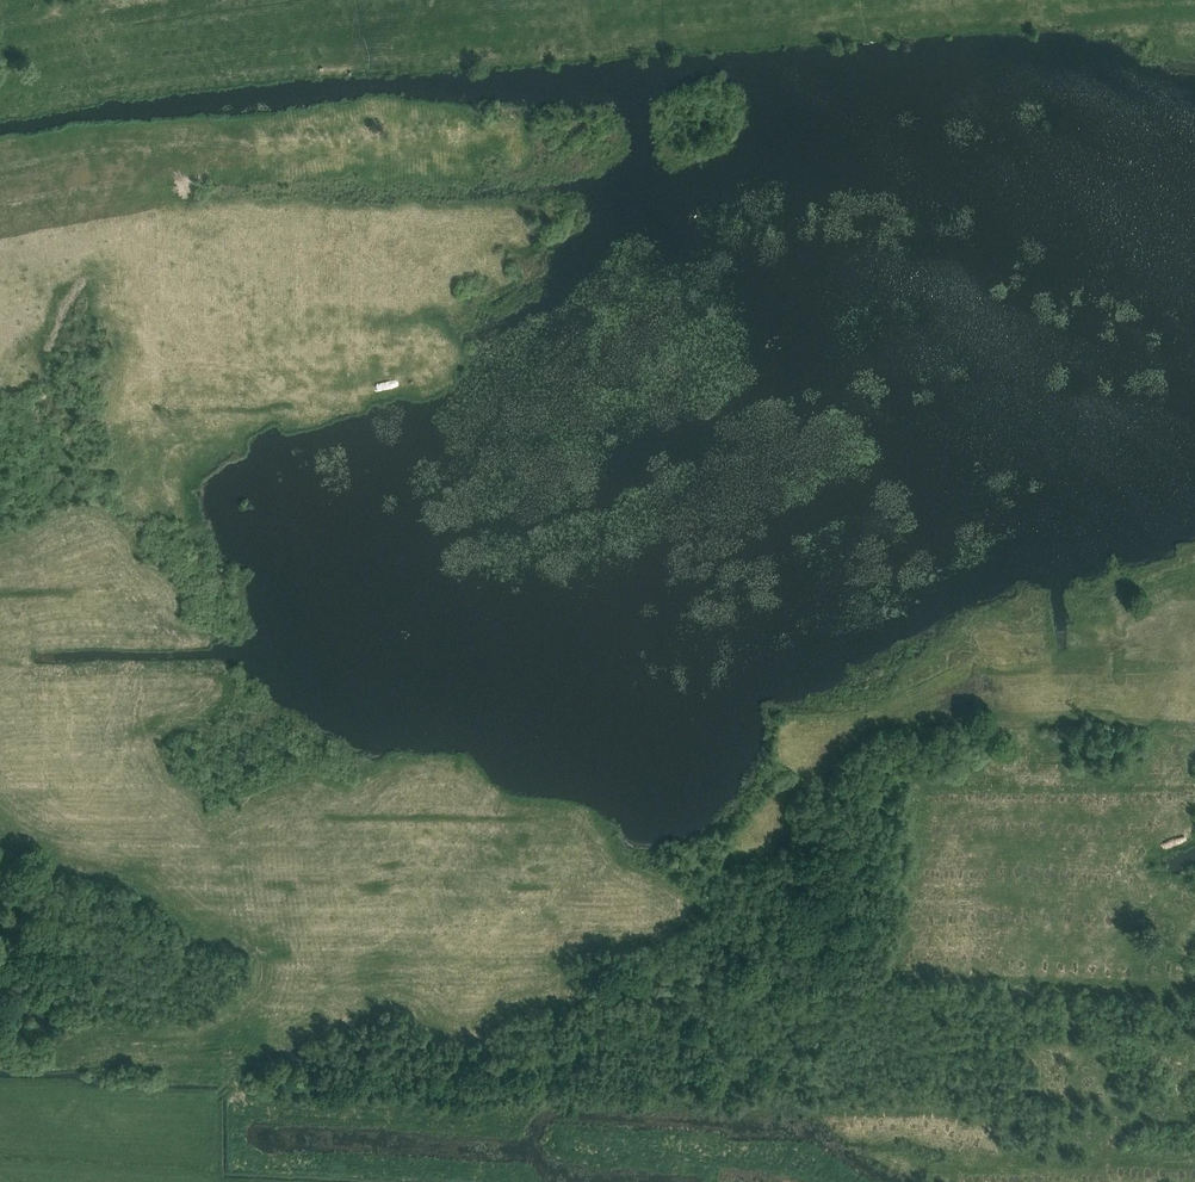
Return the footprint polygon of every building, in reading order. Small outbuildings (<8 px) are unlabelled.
[(1043,644),(1054,644),(1054,634),(1043,634),(1043,644)]
